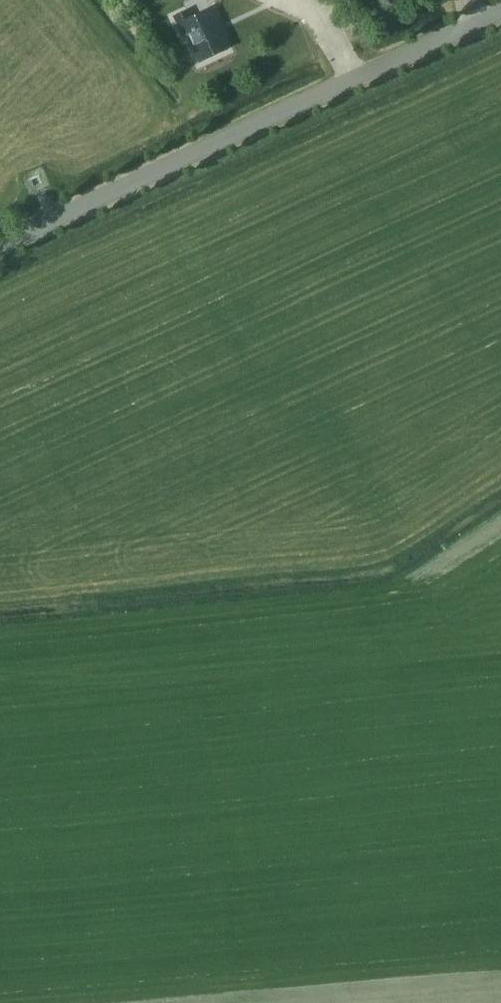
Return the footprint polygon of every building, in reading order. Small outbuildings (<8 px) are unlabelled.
[(200,63),(227,50),(217,28),(220,26),(213,10),(192,20),(188,12),(175,18),(184,38),(187,37),(200,63)]
